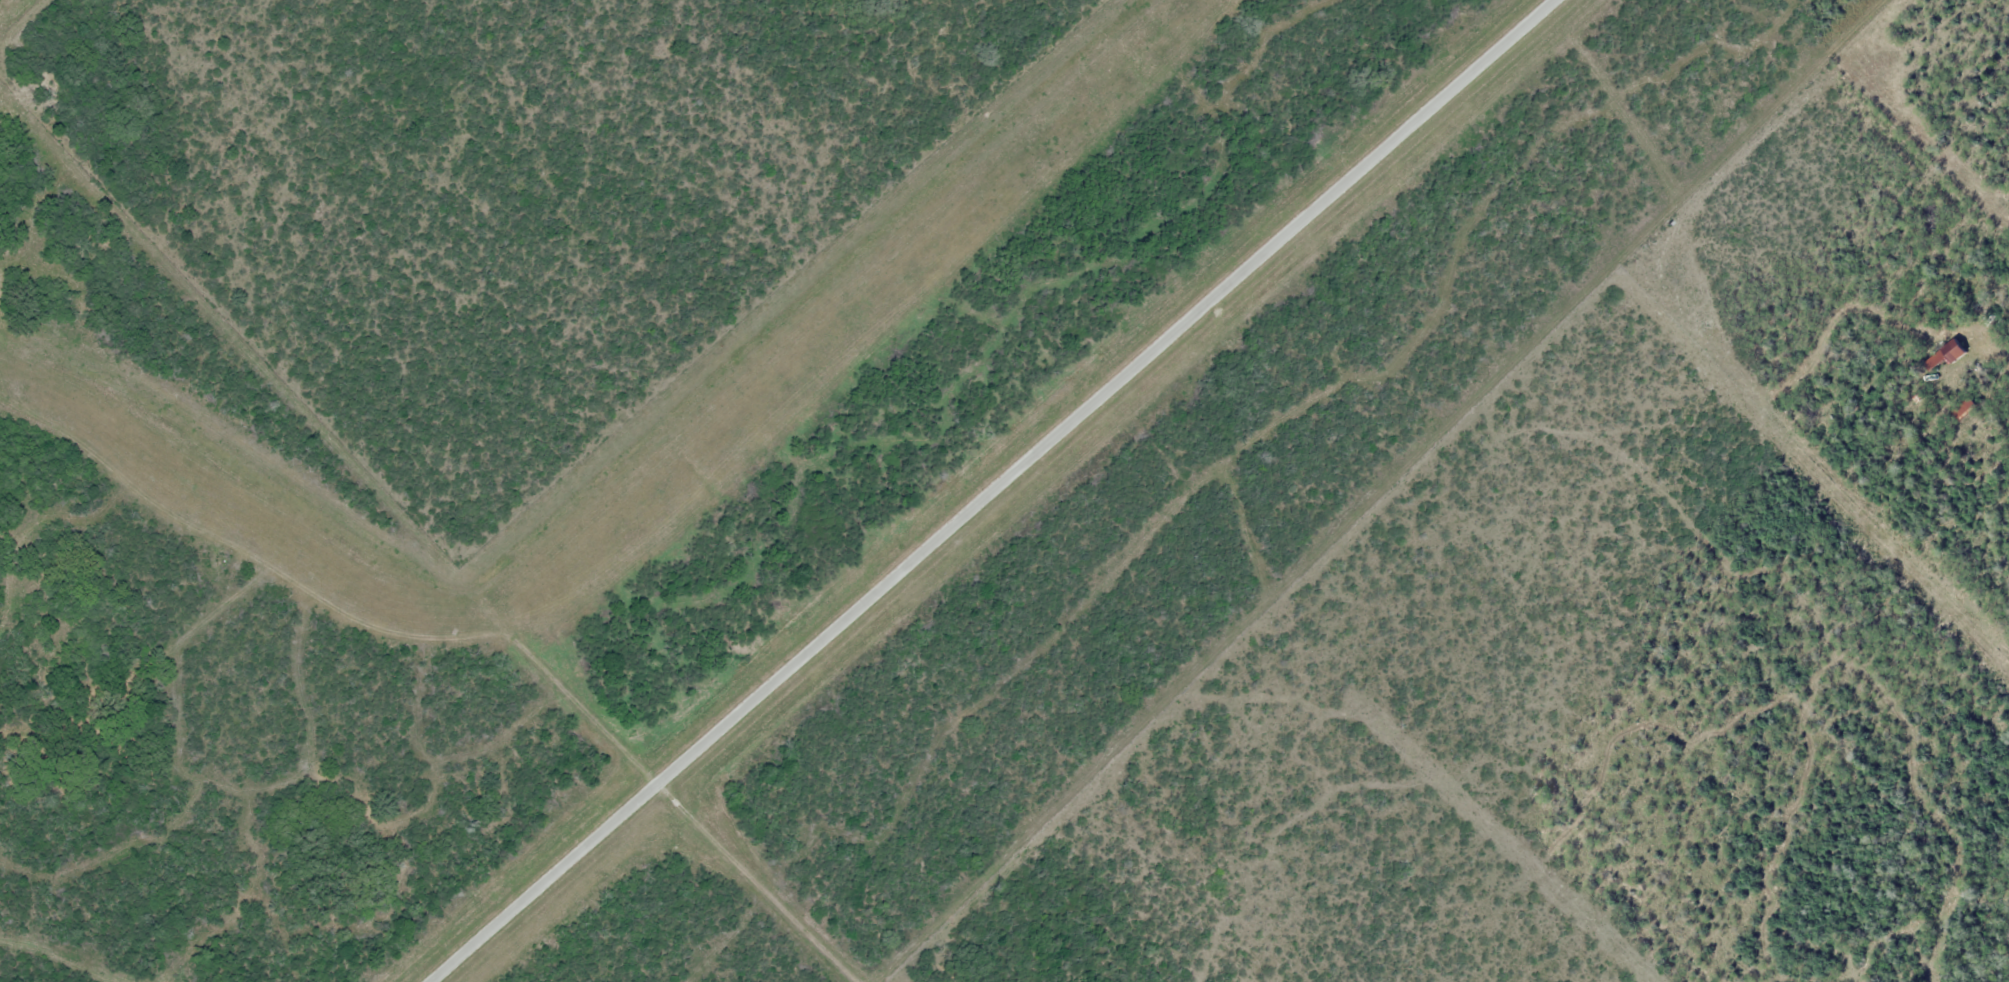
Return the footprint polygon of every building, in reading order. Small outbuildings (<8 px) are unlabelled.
[(1923,364),(1934,376),(1963,349),(1952,337),(1923,364)] [(1976,405),(1969,396),(1950,411),(1957,420),(1976,405)]
